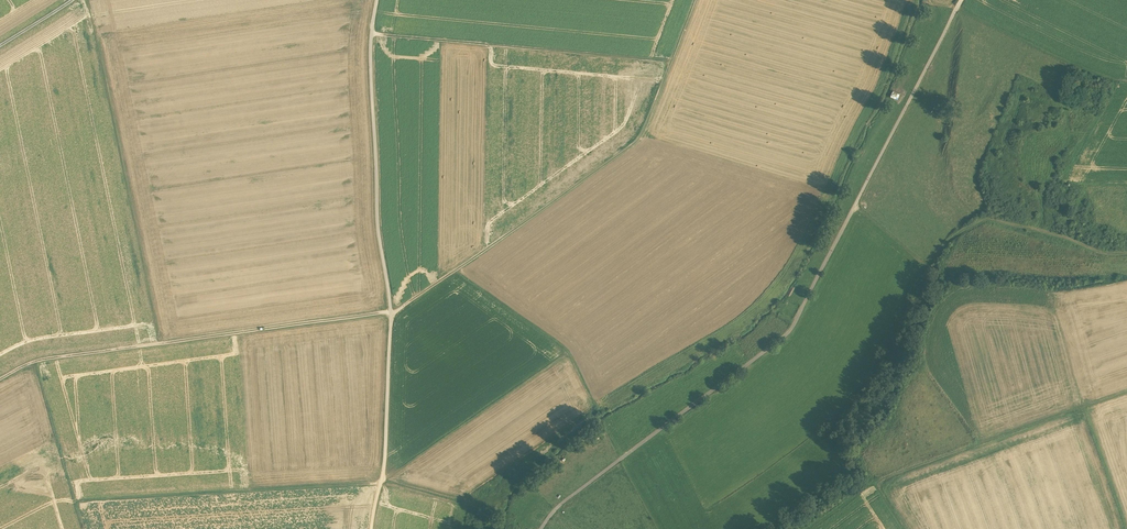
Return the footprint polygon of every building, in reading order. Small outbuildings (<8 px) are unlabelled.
[(890,97),(897,100),(899,94),(892,91),(890,97)]
